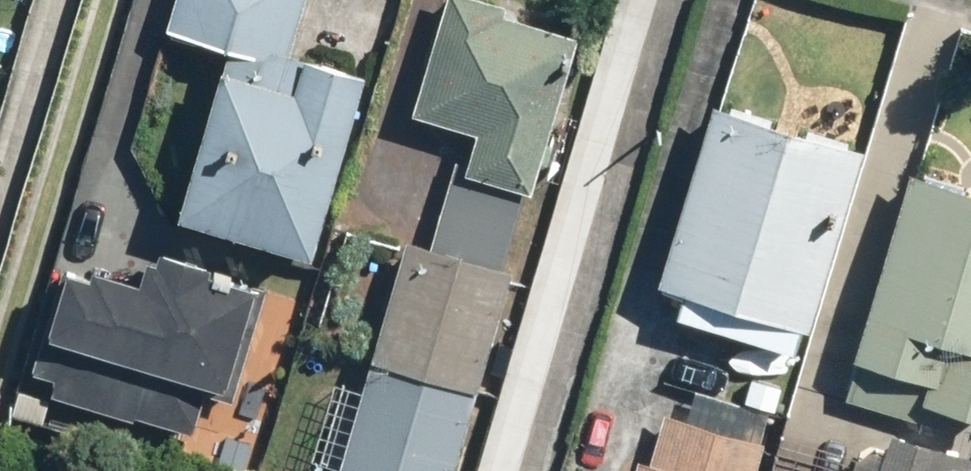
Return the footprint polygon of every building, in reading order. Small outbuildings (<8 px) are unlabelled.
[(167,25),(228,42),(180,213),(314,251),(365,71),(286,49),(300,0),(175,0),(167,25)] [(499,0),(445,0),(412,112),(476,130),(465,170),(531,190),(577,33),(501,11),(503,1),(499,0)] [(866,143),(715,97),(659,279),(686,287),(679,313),(796,349),(804,324),(810,326),(866,143)] [(914,170),(843,397),(948,430),(954,408),(970,413),(970,188),(914,170)] [(406,234),(337,470),(341,470),(453,470),(513,265),(406,234)] [(76,262),(38,374),(218,434),(269,282),(161,246),(147,286),(76,262)] [(637,456),(632,470),(749,470),(758,437),(663,411),(650,459),(637,456)] [(895,427),(882,470),(970,470),(970,450),(895,427)]
